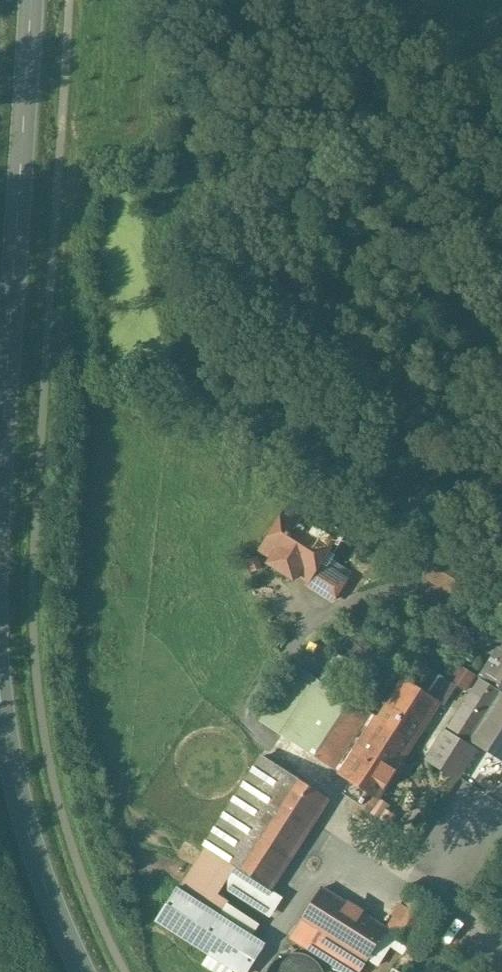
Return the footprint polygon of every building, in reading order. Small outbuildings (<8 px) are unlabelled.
[(336,538),(289,507),(261,549),(309,580),(336,538)] [(478,580),(409,537),(397,558),(465,600),(478,580)] [(500,651),(481,680),(501,693),(501,691),(501,652),(500,651)] [(354,702),(317,679),(281,735),(335,770),(335,771),(377,798),(438,702),(404,680),(379,718),(354,702)] [(480,680),(464,705),(463,704),(450,725),(471,738),(475,731),(501,748),(501,694),(501,693),(481,680),(480,680)] [(328,799),(263,756),(205,847),(205,848),(179,889),(196,900),(222,858),(270,889),(328,799)] [(178,888),(157,920),(238,971),(246,971),(264,943),(196,900),(179,889),(178,888)] [(387,930),(321,888),(302,919),(367,960),(387,930)] [(302,919),(290,936),(344,970),(347,971),(360,971),(367,960),(302,919)] [(323,971),(318,963),(311,957),(301,953),(292,953),(282,955),(274,961),(268,969),(268,971),(323,971)]
